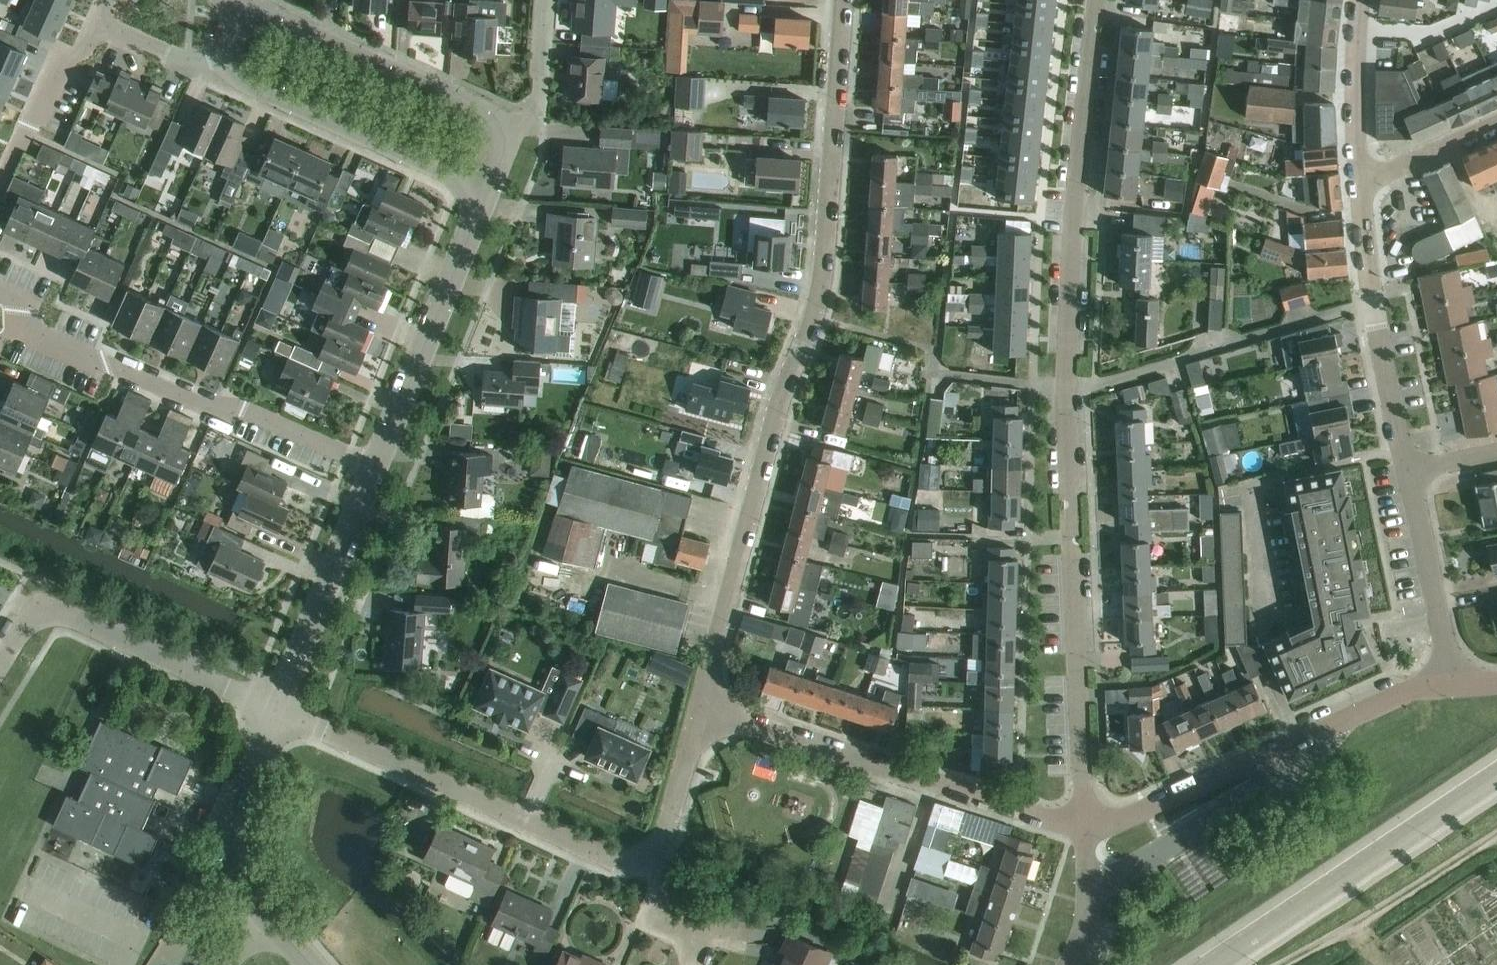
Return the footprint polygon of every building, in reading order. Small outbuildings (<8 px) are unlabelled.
[(34,2),(64,16),(71,0),(35,0),(34,2)] [(398,0),(355,0),(355,6),(385,8),(385,4),(398,4),(398,0)] [(441,12),(442,1),(425,0),(398,0),(398,4),(396,24),(409,25),(409,30),(439,32),(441,12)] [(454,2),(454,0),(446,0),(445,12),(453,13),(454,2)] [(506,1),(495,0),(469,0),(469,3),(454,2),(453,13),(452,27),(465,28),(463,54),(494,56),(497,23),(504,24),(506,1)] [(637,0),(576,0),(574,30),(582,31),(581,43),(611,46),(614,1),(637,2),(637,0)] [(945,0),(884,0),(883,11),(907,13),(907,12),(918,13),(919,0),(944,2),(945,0)] [(971,0),(960,0),(958,16),(969,17),(971,0)] [(1211,0),(1187,0),(1185,13),(1208,17),(1211,0)] [(1234,0),(1221,0),(1219,9),(1233,11),(1234,0)] [(1340,1),(1334,0),(1272,0),(1272,3),(1299,6),(1298,17),(1338,23),(1340,1)] [(1416,0),(1379,0),(1377,11),(1414,15),(1416,0)] [(1457,0),(1446,0),(1446,3),(1448,7),(1455,8),(1457,0)] [(721,35),(724,2),(699,1),(697,33),(721,35)] [(54,38),(64,16),(34,2),(24,25),(54,38)] [(1016,3),(1014,22),(1051,27),(1053,11),(1054,8),(1016,3)] [(976,10),(975,18),(987,19),(988,11),(976,10)] [(905,37),(907,13),(883,11),(881,36),(905,37)] [(808,45),(809,18),(761,15),(760,14),(740,13),(739,30),(759,32),(760,28),(775,29),(774,43),(808,45)] [(1240,35),(1242,16),(1221,13),(1219,32),(1240,35)] [(1338,23),(1298,17),(1298,18),(1296,18),(1293,39),(1335,45),(1338,23)] [(975,18),(974,26),(986,27),(987,19),(975,18)] [(1496,30),(1496,18),(1486,22),(1491,32),(1496,30)] [(1014,22),(1011,42),(1049,46),(1050,35),(1051,27),(1014,22)] [(1177,56),(1177,54),(1178,46),(1164,45),(1165,42),(1151,41),(1152,28),(1121,25),(1119,50),(1177,56)] [(942,28),(925,27),(925,39),(941,40),(942,28)] [(1472,30),(1455,37),(1460,48),(1477,41),(1472,30)] [(905,37),(881,36),(879,61),(903,62),(903,61),(915,62),(916,49),(923,49),(924,48),(925,39),(905,37)] [(1293,40),(1259,36),(1258,48),(1297,52),(1295,64),(1334,67),(1335,45),(1293,39),(1293,40)] [(940,50),(941,40),(925,39),(924,48),(923,49),(940,50)] [(26,52),(8,44),(0,40),(0,67),(16,74),(26,52)] [(1439,61),(1450,56),(1443,40),(1432,45),(1439,61)] [(1011,42),(1009,61),(1047,65),(1048,59),(1049,46),(1011,42)] [(611,46),(581,43),(580,56),(572,55),(568,97),(601,100),(601,98),(616,99),(618,80),(602,79),(604,59),(610,59),(611,46)] [(972,48),(971,56),(983,57),(984,49),(972,48)] [(1119,50),(1116,73),(1147,76),(1148,65),(1161,66),(1161,64),(1176,66),(1177,56),(1119,50)] [(971,56),(970,64),(982,66),(983,57),(971,56)] [(1189,57),(1187,67),(1205,69),(1206,59),(1189,57)] [(1414,79),(1427,73),(1419,57),(1406,64),(1414,79)] [(1486,65),(1496,88),(1496,60),(1486,65)] [(938,88),(939,78),(939,77),(923,76),(923,74),(903,73),(903,62),(879,61),(878,85),(902,87),(902,85),(921,87),(938,88)] [(1009,61),(1007,80),(1045,84),(1045,83),(1047,65),(1009,61)] [(1226,64),(1224,78),(1272,84),(1288,86),(1289,75),(1289,72),(1294,73),(1294,77),(1293,87),(1303,88),(1304,88),(1313,88),(1333,89),(1334,67),(1295,64),(1290,64),(1279,62),(1278,73),(1274,73),(1232,68),(1233,65),(1226,64)] [(1496,105),(1496,88),(1486,65),(1460,76),(1476,114),(1496,105)] [(16,74),(0,67),(0,94),(6,96),(16,74)] [(90,84),(85,95),(87,96),(93,99),(105,104),(104,107),(125,116),(140,82),(129,78),(120,73),(122,69),(121,69),(116,79),(105,74),(97,70),(90,84)] [(1421,109),(1403,69),(1395,69),(1375,69),(1376,138),(1391,138),(1391,139),(1399,139),(1399,137),(1414,137),(1416,141),(1450,126),(1439,103),(1427,109),(1426,107),(1421,109)] [(1450,126),(1476,114),(1460,76),(1458,71),(1440,79),(1449,99),(1439,103),(1450,126)] [(1144,100),(1147,76),(1116,73),(1113,97),(1144,100)] [(703,107),(705,76),(677,74),(676,93),(675,105),(703,107)] [(1007,80),(1005,99),(1043,103),(1045,84),(1007,80)] [(160,91),(140,82),(125,116),(146,125),(147,123),(158,128),(170,102),(158,97),(163,87),(162,87),(160,91)] [(1294,102),(1296,90),(1248,84),(1244,116),(1292,122),(1293,114),(1294,102)] [(904,123),(905,112),(900,112),(902,87),(878,85),(876,109),(884,110),(883,122),(904,123)] [(969,86),(968,95),(980,96),(981,88),(969,86)] [(937,100),(938,88),(921,87),(920,98),(937,100)] [(1172,103),(1173,94),(1158,92),(1157,102),(1172,103)] [(770,96),(744,95),(743,106),(769,108),(768,122),(785,123),(785,124),(789,125),(789,123),(802,124),(804,98),(770,96)] [(968,95),(967,103),(979,104),(980,96),(968,95)] [(1142,124),(1144,100),(1113,97),(1111,121),(1142,124)] [(1005,99),(1003,118),(1041,122),(1043,107),(1043,103),(1005,99)] [(1293,114),(1304,114),(1305,143),(1336,140),(1333,102),(1313,104),(1304,103),(1304,101),(1294,102),(1293,114)] [(1171,114),(1172,104),(1172,103),(1157,102),(1156,112),(1171,114)] [(205,153),(222,114),(200,104),(194,117),(189,114),(188,113),(183,124),(172,119),(164,137),(160,147),(147,175),(156,179),(158,175),(161,176),(172,152),(179,155),(184,143),(205,153)] [(244,139),(239,137),(245,123),(222,114),(205,153),(226,162),(221,174),(228,177),(219,197),(220,197),(218,201),(229,206),(242,175),(243,176),(252,155),(241,149),(245,139),(244,138),(244,139)] [(1003,118),(1001,137),(1039,142),(1040,131),(1041,122),(1003,118)] [(1139,149),(1139,148),(1142,124),(1111,121),(1108,145),(1139,149)] [(965,125),(964,133),(976,134),(977,126),(965,125)] [(630,145),(631,129),(601,126),(600,149),(565,146),(562,182),(612,185),(615,144),(630,145)] [(700,159),(702,131),(673,128),(670,157),(700,159)] [(964,133),(963,141),(975,142),(976,134),(964,133)] [(116,154),(121,142),(102,134),(97,146),(116,154)] [(252,155),(243,176),(261,184),(260,185),(283,196),(288,183),(303,150),(275,137),(271,147),(258,141),(252,155)] [(1001,137),(999,157),(1037,161),(1037,155),(1039,142),(1001,137)] [(1166,151),(1167,141),(1153,140),(1152,149),(1166,151)] [(1285,176),(1304,174),(1303,169),(1318,167),(1338,166),(1336,140),(1305,143),(1302,144),(1302,157),(1284,158),(1284,165),(1285,176)] [(1483,146),(1496,178),(1496,140),(1483,146)] [(57,162),(61,152),(62,152),(43,144),(36,158),(55,166),(57,162)] [(1108,145),(1106,169),(1136,173),(1137,172),(1138,159),(1165,162),(1166,152),(1166,151),(1152,149),(1139,148),(1139,149),(1108,145)] [(1483,146),(1462,156),(1470,174),(1476,187),(1491,180),(1496,190),(1496,189),(1496,178),(1483,146)] [(325,208),(334,187),(339,177),(326,171),(330,162),(303,150),(288,183),(309,192),(305,203),(322,211),(324,211),(325,208)] [(1204,150),(1194,180),(1215,187),(1217,188),(1223,172),(1230,174),(1235,160),(1204,150)] [(76,170),(80,161),(73,157),(61,152),(57,162),(69,166),(76,170)] [(895,180),(897,155),(873,153),(871,178),(895,180)] [(99,155),(96,165),(122,175),(126,165),(99,155)] [(745,156),(743,183),(770,185),(769,189),(783,190),(783,186),(797,187),(799,159),(780,158),(757,156),(757,157),(745,156)] [(999,157),(997,176),(1035,180),(1035,179),(1037,161),(999,157)] [(94,178),(98,169),(87,164),(80,161),(76,170),(83,173),(94,178)] [(1423,260),(1452,247),(1482,234),(1458,180),(1450,161),(1422,173),(1447,228),(1414,242),(1413,249),(1413,250),(1414,254),(1415,256),(1417,258),(1419,259),(1423,260)] [(960,163),(960,171),(971,173),(972,164),(960,163)] [(346,192),(355,173),(343,167),(339,177),(334,187),(346,192)] [(106,183),(110,174),(98,169),(94,178),(106,183)] [(681,195),(684,171),(670,169),(667,193),(681,195)] [(1136,173),(1106,169),(1103,193),(1123,195),(1134,196),(1136,173)] [(944,184),(944,172),(915,171),(914,182),(931,183),(944,184)] [(960,171),(959,179),(971,181),(971,173),(960,171)] [(1320,208),(1341,207),(1338,171),(1305,174),(1307,202),(1320,201),(1320,208)] [(23,238),(39,203),(38,203),(44,188),(13,174),(3,198),(15,203),(4,229),(23,238)] [(997,176),(994,196),(1032,200),(1035,180),(997,176)] [(931,193),(931,183),(914,182),(895,181),(895,180),(871,178),(869,205),(893,207),(905,207),(914,208),(915,193),(931,193)] [(1205,217),(1215,187),(1194,180),(1190,212),(1205,217)] [(414,225),(424,203),(388,187),(378,208),(378,209),(414,225)] [(123,214),(127,206),(115,201),(111,209),(123,214)] [(42,246),(57,211),(39,203),(23,238),(42,246)] [(372,206),(364,203),(355,223),(353,222),(348,233),(359,237),(370,242),(374,232),(405,245),(414,225),(378,209),(378,208),(373,205),(372,206)] [(693,216),(694,204),(674,203),(673,215),(693,216)] [(970,204),(969,218),(984,218),(985,205),(970,204)] [(912,223),(904,222),(905,207),(893,207),(869,205),(867,230),(891,232),(910,233),(927,234),(941,235),(942,224),(912,222),(912,223)] [(135,220),(139,211),(127,206),(123,214),(135,220)] [(646,227),(648,209),(614,207),(612,224),(646,227)] [(336,212),(325,208),(324,211),(322,211),(319,218),(331,223),(336,212)] [(1303,222),(1302,216),(1287,210),(1290,245),(1290,246),(1306,251),(1321,250),(1320,246),(1344,243),(1342,219),(1322,221),(1303,222)] [(60,254),(76,219),(57,211),(42,246),(60,254)] [(1162,257),(1165,215),(1134,212),(1132,232),(1121,231),(1119,258),(1162,257)] [(591,265),(595,217),(548,213),(547,229),(557,230),(555,262),(575,263),(591,265)] [(87,246),(95,228),(76,219),(60,254),(78,262),(79,263),(86,245),(87,246)] [(281,219),(276,235),(292,239),(296,223),(281,219)] [(174,237),(178,228),(166,223),(162,232),(173,237),(174,237)] [(226,240),(230,230),(222,226),(217,237),(226,240)] [(190,250),(196,236),(178,228),(174,237),(173,237),(171,242),(190,250)] [(889,256),(891,232),(867,230),(866,255),(889,256)] [(786,267),(788,234),(757,232),(755,249),(747,249),(746,264),(786,267)] [(996,246),(996,256),(1029,258),(1030,234),(1010,233),(997,232),(996,246)] [(927,245),(927,234),(910,233),(909,243),(927,245)] [(1187,250),(1193,239),(1181,233),(1175,244),(1187,250)] [(1290,246),(1290,245),(1265,236),(1259,255),(1280,262),(1281,257),(1306,265),(1307,275),(1321,274),(1325,279),(1331,278),(1334,273),(1347,272),(1345,247),(1321,250),(1306,251),(1290,246)] [(345,269),(381,284),(386,287),(396,266),(390,264),(365,252),(370,242),(359,237),(345,269)] [(1477,255),(1496,253),(1496,238),(1476,240),(1477,255)] [(210,254),(215,244),(204,239),(199,249),(210,254)] [(223,260),(227,250),(215,244),(210,254),(223,260)] [(971,255),(985,256),(985,254),(986,245),(971,244),(971,245),(971,252),(971,255)] [(105,254),(87,246),(86,245),(79,263),(78,262),(70,281),(89,289),(105,254)] [(272,263),(276,255),(261,248),(257,256),(272,263)] [(108,298),(116,280),(124,262),(105,254),(89,289),(108,298)] [(887,282),(889,256),(866,255),(864,280),(887,282)] [(1028,282),(1029,258),(985,256),(971,255),(970,263),(996,264),(995,280),(1028,282)] [(248,271),(252,261),(240,256),(236,266),(248,271)] [(1161,260),(1162,257),(1119,258),(1117,282),(1140,284),(1139,297),(1137,297),(1135,343),(1155,344),(1156,321),(1158,297),(1150,297),(1151,259),(1161,260)] [(289,270),(292,263),(282,258),(278,265),(289,270)] [(741,277),(742,262),(710,260),(709,274),(741,277)] [(267,279),(271,269),(252,261),(248,271),(267,279)] [(707,275),(708,264),(691,263),(691,274),(707,275)] [(1460,286),(1457,268),(1418,275),(1424,303),(1427,302),(1472,293),(1470,284),(1460,286)] [(324,280),(318,293),(347,306),(357,311),(361,301),(363,302),(377,308),(382,311),(392,289),(386,287),(381,284),(345,269),(337,286),(324,280)] [(641,271),(636,288),(655,293),(660,276),(641,271)] [(925,273),(908,272),(907,283),(924,284),(925,273)] [(886,307),(887,282),(864,280),(862,306),(886,307)] [(1027,305),(1028,282),(995,280),(994,293),(969,292),(968,293),(964,293),(964,284),(949,284),(949,292),(948,292),(948,301),(946,301),(946,302),(1027,305)] [(576,301),(577,283),(569,283),(549,281),(548,298),(516,296),(515,316),(518,317),(515,346),(535,348),(551,349),(550,354),(573,356),(575,330),(558,328),(559,300),(576,301)] [(1285,308),(1308,301),(1309,301),(1303,281),(1279,288),(1285,308)] [(923,295),(924,284),(907,283),(906,294),(923,295)] [(617,305),(622,300),(623,294),(617,285),(611,284),(605,289),(604,295),(611,304),(617,305)] [(764,335),(771,310),(752,305),(756,292),(736,287),(727,285),(721,313),(736,317),(734,327),(745,330),(764,335)] [(131,332),(147,298),(127,289),(112,323),(131,332)] [(282,314),(288,301),(268,292),(266,295),(261,305),(282,314)] [(319,310),(311,328),(328,335),(358,349),(364,351),(374,331),(354,322),(352,321),(357,311),(347,306),(318,293),(312,307),(319,310)] [(1430,316),(1426,317),(1429,331),(1437,329),(1467,323),(1464,306),(1474,304),(1472,293),(1427,302),(1430,316)] [(149,340),(168,300),(160,296),(157,302),(147,298),(131,332),(149,340)] [(1221,328),(1222,305),(1222,297),(1209,297),(1209,305),(1208,327),(1221,328)] [(168,348),(184,314),(173,309),(176,303),(168,300),(149,340),(168,348)] [(1026,329),(1027,305),(946,302),(946,309),(968,310),(968,311),(994,312),(993,327),(993,328),(1026,329)] [(187,356),(202,322),(184,314),(168,348),(187,356)] [(1327,321),(1281,335),(1284,354),(1286,366),(1299,364),(1342,356),(1341,355),(1338,355),(1336,345),(1342,344),(1340,331),(1329,333),(1327,321)] [(205,365),(221,331),(202,322),(187,356),(205,365)] [(1479,340),(1475,322),(1467,323),(1437,329),(1442,356),(1489,347),(1488,338),(1479,340)] [(639,355),(685,367),(692,339),(628,323),(625,334),(644,339),(639,355)] [(967,326),(967,335),(993,337),(992,351),(1005,352),(1025,353),(1026,329),(993,328),(993,327),(983,326),(983,325),(967,324),(967,326)] [(233,355),(244,330),(236,327),(232,336),(221,331),(205,365),(224,373),(233,355)] [(280,352),(290,356),(318,369),(323,358),(337,364),(355,373),(364,351),(358,349),(328,335),(319,355),(295,344),(294,345),(279,339),(274,349),(280,352)] [(858,383),(861,368),(877,372),(884,346),(868,342),(864,358),(841,352),(834,377),(858,383)] [(1448,383),(1456,382),(1485,376),(1482,360),(1491,358),(1489,347),(1442,356),(1448,383)] [(620,381),(628,355),(616,351),(613,362),(609,361),(604,376),(620,381)] [(318,410),(328,386),(313,380),(318,369),(290,356),(278,382),(291,387),(287,396),(318,410)] [(1340,379),(1338,369),(1344,368),(1342,356),(1299,364),(1306,398),(1348,389),(1346,378),(1340,379)] [(537,386),(540,360),(515,358),(514,373),(485,371),(485,369),(484,369),(481,408),(482,408),(483,401),(522,404),(523,384),(537,386)] [(1191,385),(1204,382),(1199,359),(1185,363),(1190,381),(1191,385)] [(32,373),(26,385),(14,380),(6,399),(40,414),(49,396),(55,382),(31,371),(31,372),(32,373)] [(744,411),(750,387),(735,383),(736,379),(720,375),(717,387),(697,382),(690,410),(728,420),(732,408),(744,411)] [(1493,375),(1485,376),(1456,382),(1461,408),(1496,401),(1496,393),(1493,375)] [(851,408),(858,383),(834,377),(828,401),(851,408)] [(886,391),(889,380),(873,377),(870,387),(886,391)] [(1199,415),(1213,411),(1206,383),(1193,387),(1195,394),(1194,394),(1199,415)] [(1177,418),(1190,414),(1182,388),(1169,391),(1177,418)] [(113,453),(139,394),(128,389),(116,416),(106,412),(98,430),(91,444),(113,453)] [(1313,434),(1349,427),(1347,416),(1354,415),(1348,389),(1306,398),(1311,427),(1313,434)] [(954,413),(957,391),(944,390),(943,398),(930,397),(925,437),(939,439),(942,411),(954,413)] [(134,463),(148,431),(139,427),(151,399),(139,394),(113,453),(134,463)] [(41,437),(45,429),(36,425),(40,414),(6,399),(0,411),(0,419),(41,437)] [(302,418),(306,409),(287,400),(282,409),(302,418)] [(881,415),(884,404),(867,400),(864,411),(881,415)] [(844,432),(851,408),(828,401),(821,426),(844,432)] [(1496,430),(1496,401),(1461,408),(1466,436),(1496,430)] [(1021,441),(1021,416),(1016,416),(1017,404),(992,404),(992,416),(994,416),(993,440),(1021,441)] [(155,472),(182,413),(170,408),(158,435),(148,431),(134,463),(155,472)] [(1117,445),(1143,444),(1143,439),(1142,419),(1145,419),(1144,408),(1120,408),(1121,419),(1116,420),(1117,445)] [(878,426),(881,415),(864,411),(861,422),(878,426)] [(89,436),(94,425),(97,417),(88,413),(84,421),(79,431),(89,436)] [(176,482),(190,449),(180,445),(193,418),(182,413),(155,472),(176,482)] [(0,419),(0,441),(23,451),(28,441),(40,446),(44,438),(41,437),(0,419)] [(1210,455),(1228,450),(1221,424),(1203,429),(1210,455)] [(1351,452),(1349,440),(1355,439),(1353,426),(1349,427),(1313,434),(1294,437),(1294,438),(1278,442),(1281,453),(1296,450),(1314,446),(1316,459),(1351,452)] [(725,482),(732,457),(717,453),(718,449),(702,445),(705,435),(681,429),(679,440),(686,442),(683,455),(698,459),(695,474),(725,482)] [(83,448),(89,436),(79,431),(74,443),(71,442),(69,449),(80,454),(83,448)] [(587,431),(579,457),(594,462),(602,436),(587,431)] [(236,454),(240,444),(225,438),(221,448),(236,454)] [(1020,466),(1021,441),(993,440),(993,450),(987,450),(986,465),(1020,466)] [(23,451),(0,441),(0,464),(14,470),(23,451)] [(807,455),(801,480),(825,486),(831,464),(849,469),(853,454),(815,443),(811,456),(807,455)] [(1143,454),(1143,444),(1117,445),(1118,470),(1150,469),(1149,453),(1143,454)] [(276,503),(277,503),(286,481),(263,470),(269,457),(247,448),(241,461),(250,465),(240,487),(249,491),(276,503)] [(490,473),(492,454),(486,454),(486,452),(452,450),(448,502),(460,503),(459,515),(482,517),(493,517),(494,498),(488,493),(482,493),(484,473),(490,473)] [(1216,482),(1229,479),(1222,452),(1209,456),(1216,482)] [(196,453),(190,465),(200,470),(206,457),(196,453)] [(72,473),(77,462),(67,457),(62,469),(72,473)] [(938,489),(940,463),(920,462),(918,487),(938,489)] [(692,497),(672,492),(577,466),(572,465),(568,477),(554,472),(544,500),(559,505),(542,556),(592,569),(603,527),(650,539),(649,543),(658,544),(653,561),(674,566),(675,558),(703,566),(709,542),(682,535),(692,497)] [(1019,491),(1020,466),(986,465),(986,477),(973,477),(973,490),(991,490),(1019,491)] [(1345,493),(1340,468),(1284,479),(1289,506),(1299,504),(1322,621),(1320,621),(1317,626),(1317,628),(1291,640),(1287,631),(1263,642),(1288,697),(1375,658),(1360,625),(1355,626),(1353,616),(1369,613),(1363,583),(1366,582),(1348,493),(1345,493)] [(1496,523),(1496,468),(1480,471),(1482,482),(1475,483),(1484,526),(1496,523)] [(66,486),(72,473),(62,469),(57,481),(66,486)] [(1119,495),(1145,494),(1145,484),(1150,484),(1150,469),(1118,470),(1119,495)] [(857,507),(859,497),(844,492),(825,487),(825,486),(801,480),(794,504),(829,514),(837,516),(841,502),(857,507)] [(1018,516),(1019,491),(991,490),(991,514),(989,514),(989,527),(1013,527),(1013,524),(1012,524),(1012,526),(1008,526),(1009,516),(1018,516)] [(249,491),(240,512),(234,509),(227,523),(249,533),(254,521),(277,531),(287,508),(277,503),(276,503),(249,491)] [(1199,518),(1211,518),(1212,518),(1212,493),(1199,493),(1199,518)] [(1146,509),(1145,494),(1119,495),(1120,520),(1130,520),(1130,530),(1149,530),(1188,529),(1187,507),(1146,509)] [(823,538),(829,514),(794,504),(788,529),(812,535),(823,538)] [(939,529),(939,509),(918,508),(918,509),(914,509),(912,529),(917,529),(917,528),(939,529)] [(219,525),(223,517),(207,510),(203,519),(219,525)] [(1220,538),(1242,537),(1241,510),(1219,511),(1220,538)] [(459,515),(446,514),(445,526),(435,525),(432,559),(419,558),(417,580),(437,582),(462,583),(465,540),(472,541),(473,529),(481,530),(482,517),(459,515)] [(251,589),(264,560),(239,549),(244,537),(215,524),(204,547),(216,553),(209,570),(251,589)] [(805,560),(812,535),(788,529),(781,554),(805,560)] [(833,530),(830,540),(847,545),(850,535),(833,530)] [(1122,566),(1148,565),(1147,541),(1149,541),(1149,530),(1130,530),(1131,541),(1121,541),(1122,566)] [(1243,563),(1242,537),(1220,538),(1221,564),(1243,563)] [(844,556),(847,545),(830,540),(827,551),(844,556)] [(912,540),(911,557),(931,557),(932,541),(912,540)] [(1213,542),(1200,543),(1200,561),(1214,560),(1213,542)] [(1488,545),(1493,573),(1496,572),(1496,543),(1488,545)] [(1012,550),(1012,547),(988,546),(987,558),(990,559),(989,582),(1016,583),(1017,558),(1007,558),(1007,548),(1011,548),(1011,550),(1012,550)] [(799,585),(805,560),(781,554),(775,578),(799,585)] [(1202,582),(1215,582),(1214,563),(1201,564),(1202,582)] [(1223,590),(1245,590),(1243,563),(1221,564),(1223,590)] [(1148,575),(1148,565),(1122,566),(1123,591),(1155,590),(1154,574),(1148,575)] [(528,567),(520,585),(534,591),(543,574),(528,567)] [(775,578),(769,603),(787,608),(788,608),(790,609),(787,619),(807,624),(816,589),(799,585),(775,578)] [(1015,608),(1016,583),(989,582),(989,593),(982,593),(982,607),(1015,608)] [(674,650),(687,603),(667,598),(609,584),(597,631),(655,645),(674,650)] [(1155,603),(1155,590),(1123,591),(1124,616),(1150,615),(1150,616),(1170,615),(1170,603),(1155,603)] [(1246,616),(1245,590),(1223,590),(1224,617),(1246,616)] [(449,610),(450,596),(418,594),(416,611),(390,609),(386,664),(406,665),(420,666),(424,608),(449,610)] [(1216,594),(1203,595),(1204,615),(1217,614),(1216,594)] [(517,607),(519,598),(507,595),(505,604),(517,607)] [(1014,633),(1015,608),(982,607),(981,623),(987,624),(987,632),(1014,633)] [(913,631),(915,614),(903,612),(900,629),(913,631)] [(1151,640),(1150,616),(1150,615),(1124,616),(1125,642),(1130,642),(1130,653),(1154,652),(1154,640),(1151,640)] [(1246,616),(1224,617),(1225,643),(1247,642),(1246,616)] [(810,650),(815,634),(805,630),(800,647),(810,650)] [(898,630),(896,647),(897,647),(912,649),(926,650),(927,634),(913,632),(898,630)] [(1014,658),(1014,633),(987,632),(973,632),(972,657),(980,657),(1014,658)] [(821,654),(826,638),(815,634),(810,650),(821,654)] [(1252,644),(1235,645),(1247,670),(1250,677),(1251,677),(1251,676),(1260,672),(1264,671),(1263,669),(1252,644)] [(872,671),(878,654),(868,651),(862,667),(872,671)] [(889,658),(878,654),(872,671),(884,675),(889,658)] [(1131,670),(1169,668),(1168,656),(1130,657),(1131,670)] [(794,698),(806,663),(788,657),(784,670),(769,665),(762,687),(794,698)] [(1013,682),(1014,658),(980,657),(980,668),(966,667),(966,681),(985,682),(1013,682)] [(937,680),(938,662),(909,661),(908,680),(908,679),(923,680),(923,679),(937,680)] [(815,680),(804,676),(802,675),(807,663),(806,663),(794,698),(825,708),(833,685),(835,679),(817,673),(815,680)] [(562,721),(581,679),(567,673),(556,697),(490,668),(474,704),(494,713),(493,717),(506,722),(507,719),(527,728),(536,708),(543,711),(543,712),(562,721)] [(1230,668),(1221,673),(1229,691),(1230,690),(1242,717),(1258,710),(1259,712),(1268,708),(1264,700),(1262,701),(1253,680),(1238,686),(1230,668)] [(1208,700),(1220,727),(1242,717),(1230,690),(1229,691),(1215,697),(1205,672),(1197,676),(1208,700)] [(921,705),(923,680),(908,679),(908,680),(907,705),(921,705)] [(1220,727),(1208,700),(1195,706),(1189,695),(1191,694),(1185,681),(1175,686),(1180,699),(1181,699),(1186,710),(1198,737),(1207,733),(1209,737),(1222,731),(1220,727)] [(1012,708),(1013,682),(985,682),(985,691),(979,691),(979,707),(1012,708)] [(1152,697),(1162,693),(1158,683),(1152,686),(1151,686),(1152,697)] [(857,718),(864,696),(833,685),(825,708),(857,718)] [(1153,728),(1152,697),(1151,686),(1128,687),(1129,701),(1136,701),(1137,713),(1128,713),(1129,747),(1154,746),(1154,740),(1153,728)] [(897,706),(901,694),(886,688),(881,701),(864,696),(857,718),(890,729),(897,707),(897,706)] [(636,777),(649,747),(612,731),(617,720),(585,705),(572,734),(591,743),(586,754),(604,762),(603,764),(617,770),(617,768),(636,777)] [(1011,733),(1012,708),(979,707),(978,722),(985,722),(984,732),(1011,733)] [(1198,737),(1186,710),(1162,721),(1163,723),(1153,728),(1154,740),(1169,733),(1175,747),(1185,743),(1186,747),(1199,741),(1198,737)] [(101,719),(90,741),(93,742),(89,751),(87,749),(79,766),(91,771),(78,799),(67,794),(53,824),(144,866),(158,835),(141,828),(154,799),(151,797),(157,784),(177,793),(193,758),(162,744),(161,746),(101,719)] [(1006,758),(1011,758),(1011,733),(984,732),(984,756),(981,756),(981,768),(1005,769),(1006,758)] [(916,805),(886,795),(883,806),(871,843),(884,847),(887,835),(899,839),(904,841),(916,805)] [(1024,878),(1032,854),(1028,852),(1031,842),(1008,834),(1011,825),(989,818),(986,828),(998,832),(994,842),(1006,846),(998,869),(1024,878)] [(936,848),(943,827),(928,822),(921,843),(936,848)] [(486,905),(492,893),(504,867),(487,860),(493,848),(440,824),(431,842),(424,858),(451,871),(445,884),(446,887),(467,897),(471,896),(470,898),(486,905)] [(884,847),(893,849),(895,850),(899,839),(887,835),(884,847)] [(867,854),(889,861),(893,849),(884,847),(871,843),(867,854)] [(925,871),(930,855),(919,851),(913,867),(925,871)] [(863,866),(885,873),(889,861),(867,854),(863,866)] [(981,864),(973,887),(986,891),(1017,901),(1024,878),(998,869),(990,867),(981,864)] [(859,878),(881,885),(885,873),(863,866),(859,878)] [(172,889),(178,880),(166,872),(159,881),(172,889)] [(855,890),(877,897),(881,885),(859,878),(857,885),(855,890)] [(937,903),(942,889),(912,879),(907,894),(937,903)] [(844,880),(838,897),(851,902),(855,890),(857,885),(844,880)] [(145,895),(158,901),(165,887),(151,881),(145,895)] [(546,953),(557,929),(546,924),(552,910),(507,889),(492,922),(538,943),(535,948),(546,953)] [(855,890),(851,902),(873,909),(877,897),(855,890)] [(1009,925),(1017,901),(986,891),(982,903),(969,899),(965,911),(983,917),(983,916),(1009,925)] [(1001,949),(1009,925),(983,916),(983,917),(976,939),(973,939),(970,951),(993,959),(994,956),(997,948),(1001,949)] [(199,949),(207,932),(181,920),(173,936),(199,949)] [(90,934),(106,941),(111,930),(95,922),(90,934)] [(1042,941),(1045,924),(1033,922),(1030,939),(1042,941)] [(831,952),(807,941),(789,932),(780,950),(784,952),(778,964),(774,963),(774,964),(825,964),(831,952)] [(563,949),(555,964),(607,964),(595,960),(594,963),(563,949)] [(40,964),(59,964),(46,956),(40,964)]
